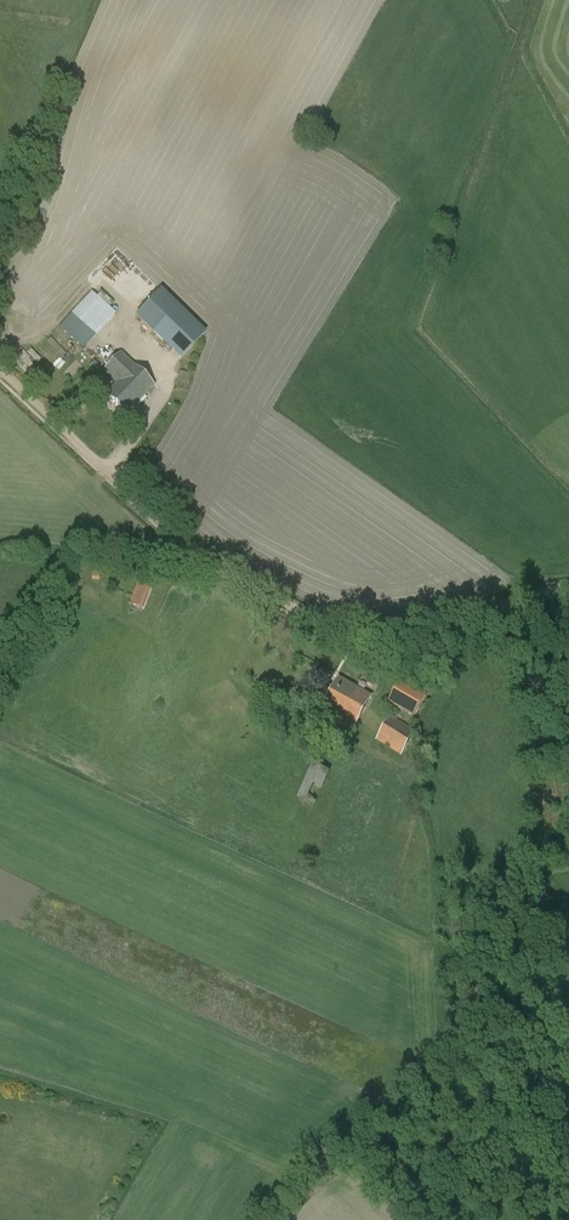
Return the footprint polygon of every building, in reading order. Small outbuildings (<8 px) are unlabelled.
[(59,329),(84,351),(97,335),(116,315),(94,295),(92,293),(59,329)] [(179,307),(153,334),(180,360),(207,333),(179,307)] [(106,395),(125,415),(153,387),(121,353),(104,370),(117,384),(106,395)] [(52,358),(67,371),(71,367),(56,354),(52,358)] [(180,371),(176,387),(187,389),(191,374),(180,371)] [(130,604),(144,609),(152,584),(139,580),(130,604)] [(401,670),(414,671),(417,662),(404,659),(401,670)] [(339,679),(324,706),(334,712),(333,715),(355,727),(372,697),(339,679)] [(427,696),(401,682),(388,703),(414,718),(427,696)] [(376,739),(401,756),(416,732),(391,716),(376,739)] [(330,772),(313,764),(297,800),(315,807),(330,772)]
